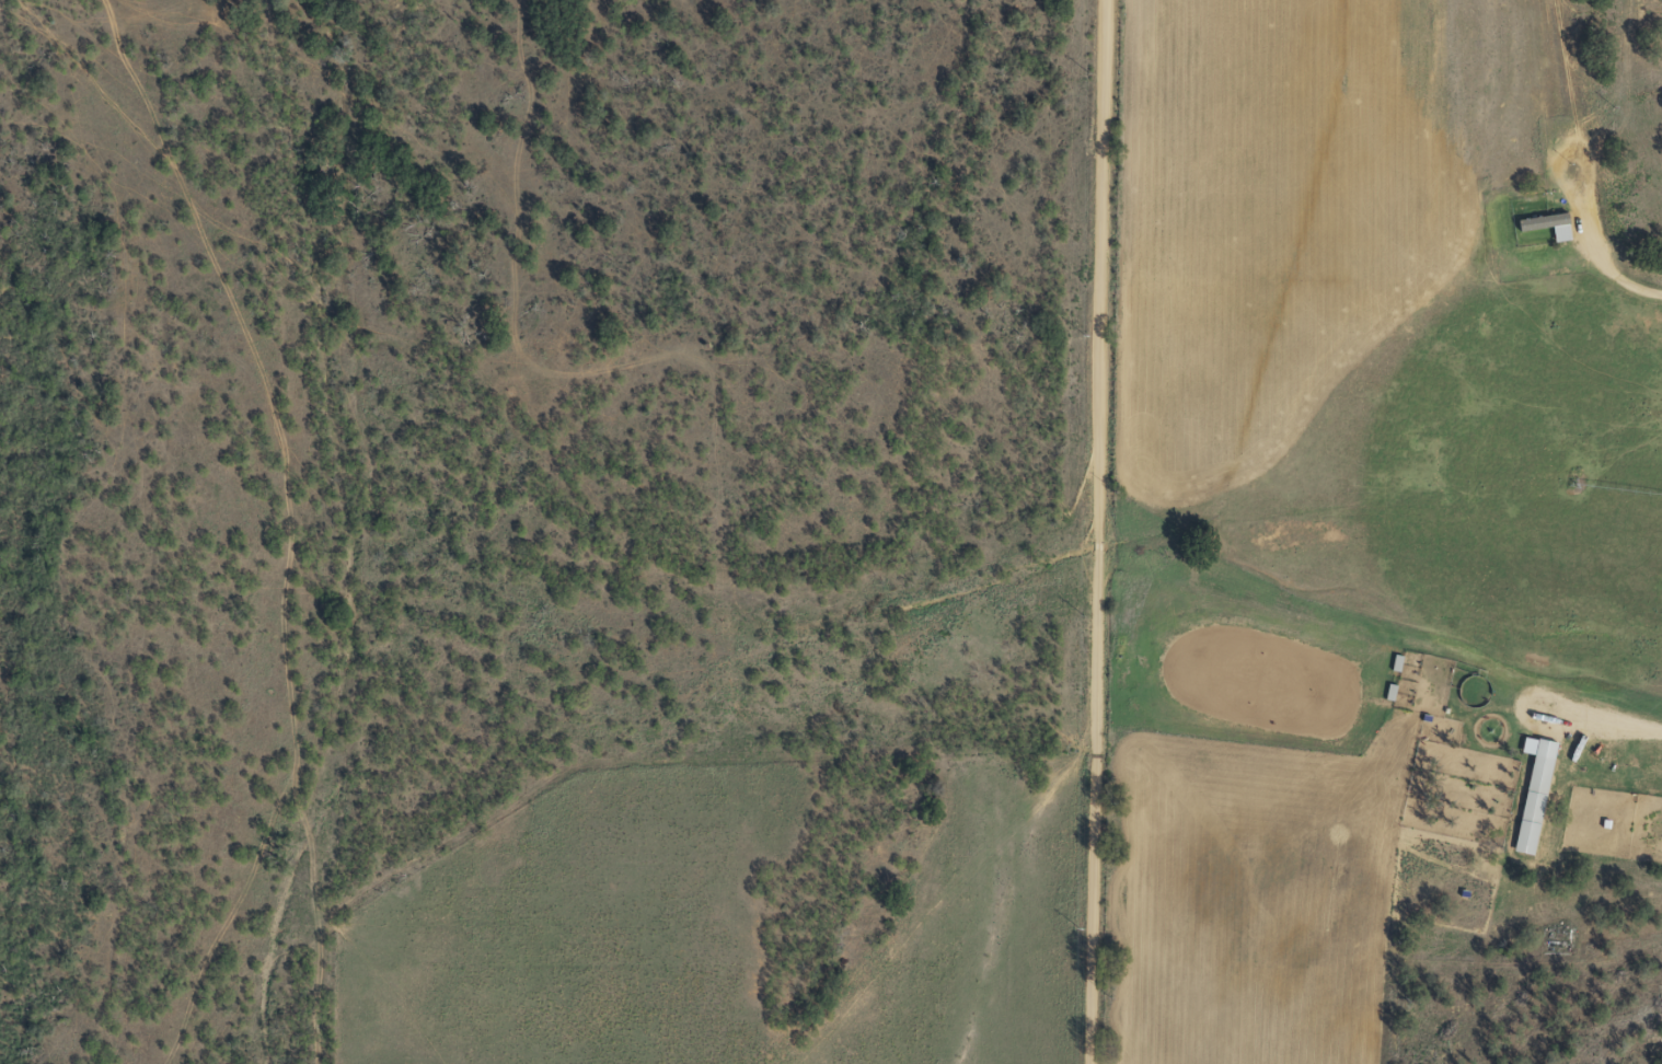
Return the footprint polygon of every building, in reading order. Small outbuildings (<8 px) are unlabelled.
[(1569,212),(1518,219),(1520,232),(1554,227),(1556,243),(1573,240),(1569,212)] [(1516,852),(1537,856),(1556,742),(1525,737),(1522,754),(1532,755),(1516,852)]
